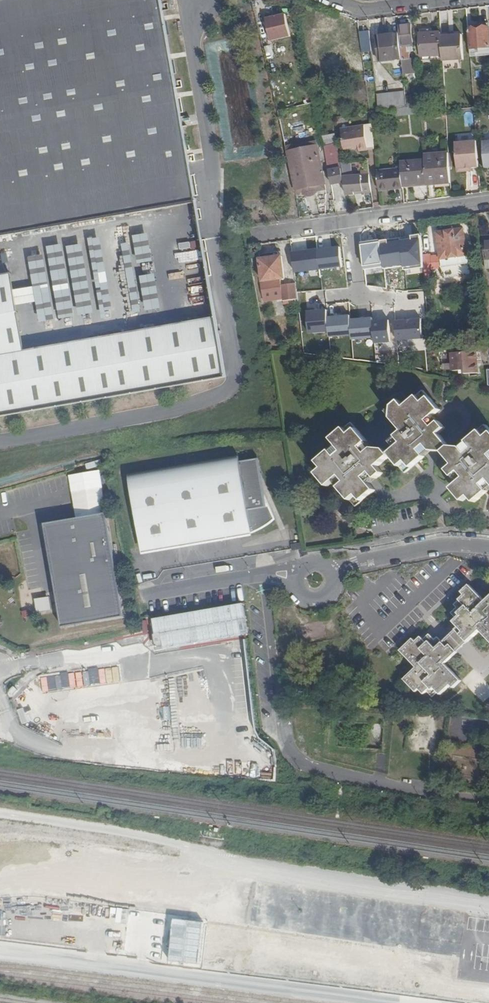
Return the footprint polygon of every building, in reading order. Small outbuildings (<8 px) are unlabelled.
[(227,377),(161,0),(0,0),(0,414),(227,377)] [(273,14),(265,16),(271,41),(290,36),(285,14),(273,17),(273,14)] [(411,24),(399,26),(404,74),(414,73),(413,58),(409,59),(408,51),(407,51),(406,46),(413,46),(411,24)] [(468,30),(470,49),(488,48),(488,28),(468,30)] [(369,31),(360,32),(362,49),(371,48),(369,31)] [(444,32),(445,60),(467,59),(466,32),(444,32)] [(441,33),(420,34),(421,57),(442,55),(441,33)] [(399,34),(377,36),(379,62),(402,59),(399,34)] [(470,49),(470,57),(488,56),(488,48),(470,49)] [(405,92),(377,95),(379,110),(395,108),(404,107),(407,107),(406,97),(405,92)] [(407,107),(404,107),(405,115),(421,113),(420,106),(412,107),(407,107)] [(404,107),(395,108),(396,116),(405,115),(404,107)] [(371,125),(341,129),(344,149),(359,147),(359,151),(374,149),(371,125)] [(335,134),(322,137),(324,145),(337,143),(335,134)] [(477,141),(455,143),(458,169),(472,168),(472,165),(479,165),(477,141)] [(337,144),(324,147),(331,184),(344,182),(343,177),(342,173),(340,164),(337,144)] [(288,151),(287,152),(295,191),(297,191),(299,191),(300,191),(302,190),(304,189),(305,194),(306,194),(308,195),(315,193),(316,192),(315,187),(325,185),(317,146),(295,150),(294,150),(292,150),(290,150),(288,151)] [(449,153),(424,155),(425,160),(427,183),(427,185),(437,184),(436,182),(451,181),(449,153)] [(425,160),(400,162),(401,172),(403,183),(408,183),(408,184),(427,183),(425,160)] [(350,163),(340,164),(342,173),(351,172),(350,163)] [(394,170),(377,172),(379,191),(391,189),(390,187),(394,187),(394,189),(403,188),(403,183),(401,172),(394,173),(394,170)] [(370,175),(343,177),(344,182),(346,195),(355,195),(354,192),(363,191),(363,193),(372,192),(370,175)] [(463,229),(436,233),(443,275),(470,271),(463,229)] [(420,236),(361,243),(365,269),(384,266),(384,269),(404,266),(405,271),(425,268),(420,236)] [(339,247),(318,249),(320,269),(342,267),(339,247)] [(318,249),(293,252),(295,272),(320,269),(318,249)] [(282,256),(259,259),(263,282),(285,279),(282,256)] [(281,281),(260,284),(263,302),(284,299),(281,285),(281,281)] [(296,284),(281,285),(284,299),(283,301),(298,300),(297,293),(296,284)] [(327,310),(305,311),(307,334),(328,332),(327,310)] [(349,314),(328,316),(329,338),(350,337),(349,314)] [(372,317),(350,319),(352,341),(373,339),(372,317)] [(423,319),(395,320),(396,341),(425,339),(423,319)] [(394,320),(373,322),(374,344),(395,342),(394,320)] [(476,351),(452,353),(453,371),(464,370),(465,374),(478,373),(476,351)] [(387,412),(403,431),(396,436),(401,442),(395,447),(389,453),(385,448),(373,448),(367,453),(362,447),(368,442),(352,422),(332,439),(337,445),(343,451),(337,457),(331,450),(318,461),(323,468),(317,473),(328,486),(334,481),(341,476),(346,482),(339,487),(356,507),(376,490),(370,484),(364,477),(371,472),(376,478),(383,473),(377,466),(390,455),(405,473),(425,456),(419,449),(425,444),(431,451),(443,452),(454,464),(447,470),(453,477),(454,477),(460,471),(465,477),(459,483),(452,488),(463,501),(469,496),(475,503),(488,491),(482,485),(488,479),(488,480),(488,427),(487,425),(468,441),(473,448),(467,453),(461,447),(449,447),(439,434),(445,429),(439,422),(433,428),(427,421),(434,416),(440,410),(424,391),(405,407),(399,401),(387,412)] [(434,416),(427,421),(433,428),(439,422),(434,416)] [(395,447),(401,442),(396,436),(390,441),(395,447)] [(468,441),(461,447),(467,453),(473,448),(468,441)] [(373,448),(368,442),(362,447),(367,453),(373,448)] [(425,444),(419,449),(425,456),(431,451),(425,444)] [(343,451),(337,445),(331,450),(337,457),(343,451)] [(227,466),(130,483),(142,546),(155,544),(155,547),(165,545),(164,542),(167,542),(168,545),(177,543),(177,540),(179,540),(180,543),(189,541),(189,538),(239,530),(240,536),(246,534),(252,532),(258,529),(264,526),(269,522),(274,518),(253,472),(258,469),(257,459),(227,464),(227,466)] [(460,471),(454,477),(459,483),(465,477),(460,471)] [(371,472),(364,477),(370,484),(376,478),(371,472)] [(341,476),(334,481),(339,487),(346,482),(341,476)] [(106,513),(70,519),(71,523),(59,525),(62,545),(52,547),(62,604),(58,604),(62,627),(124,617),(106,513)] [(70,519),(44,524),(58,604),(62,604),(52,547),(62,545),(59,525),(71,523),(70,519)] [(301,543),(291,545),(293,551),(303,549),(301,543)] [(486,602),(469,585),(462,592),(465,595),(455,605),(458,608),(452,613),(458,619),(455,622),(459,627),(443,643),(438,637),(435,640),(430,635),(424,640),(421,637),(416,642),(413,639),(401,651),(417,668),(404,680),(416,692),(419,689),(424,694),(427,691),(432,697),(438,692),(441,694),(451,685),(454,688),(461,681),(445,664),(480,630),(488,639),(488,599),(486,602)] [(246,605),(154,615),(158,648),(250,638),(246,605)] [(249,655),(245,641),(237,643),(241,658),(249,655)] [(91,671),(39,675),(41,698),(64,696),(65,711),(59,712),(60,726),(74,725),(73,719),(74,719),(72,691),(93,690),(91,671)]
